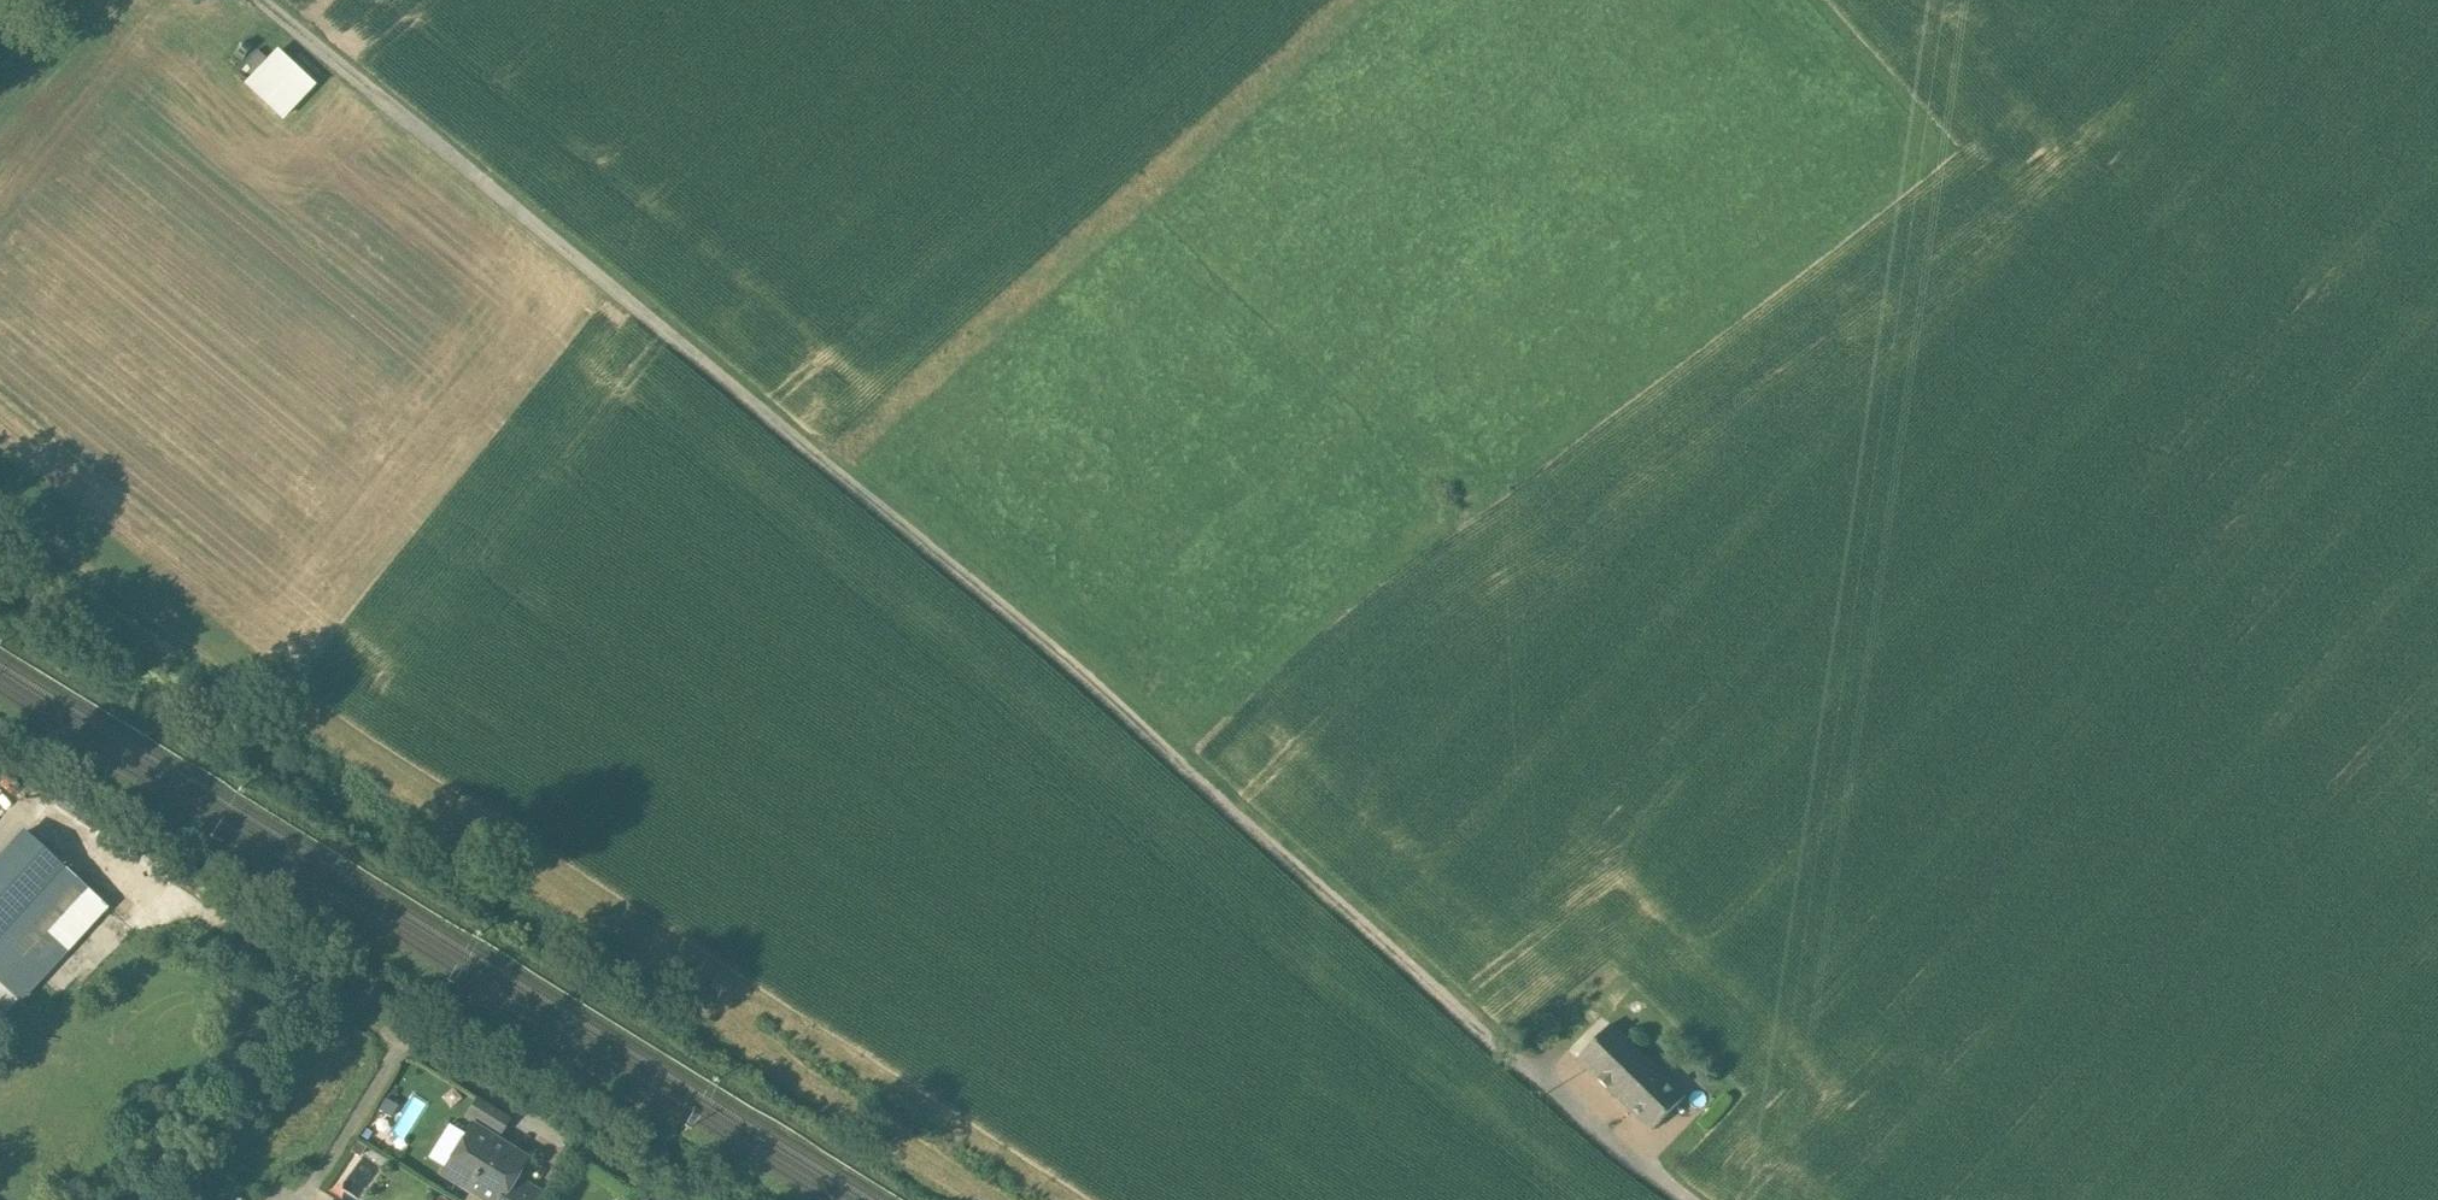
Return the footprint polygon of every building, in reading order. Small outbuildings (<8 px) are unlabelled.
[(276,46),(243,81),(282,118),(315,83),(276,46)] [(0,859),(0,931),(61,865),(25,833),(0,859)] [(0,931),(0,941),(20,959),(85,888),(61,865),(0,931)] [(85,888),(20,959),(20,960),(38,976),(39,977),(104,905),(85,888)] [(0,980),(0,982),(17,999),(38,976),(20,960),(20,959),(0,980)] [(1685,1097),(1611,1024),(1577,1059),(1652,1131),(1685,1097)] [(510,1118),(478,1097),(466,1116),(499,1136),(510,1118)] [(471,1127),(443,1172),(488,1199),(501,1199),(510,1185),(525,1161),(471,1127)] [(510,1185),(501,1199),(533,1199),(510,1185)]
